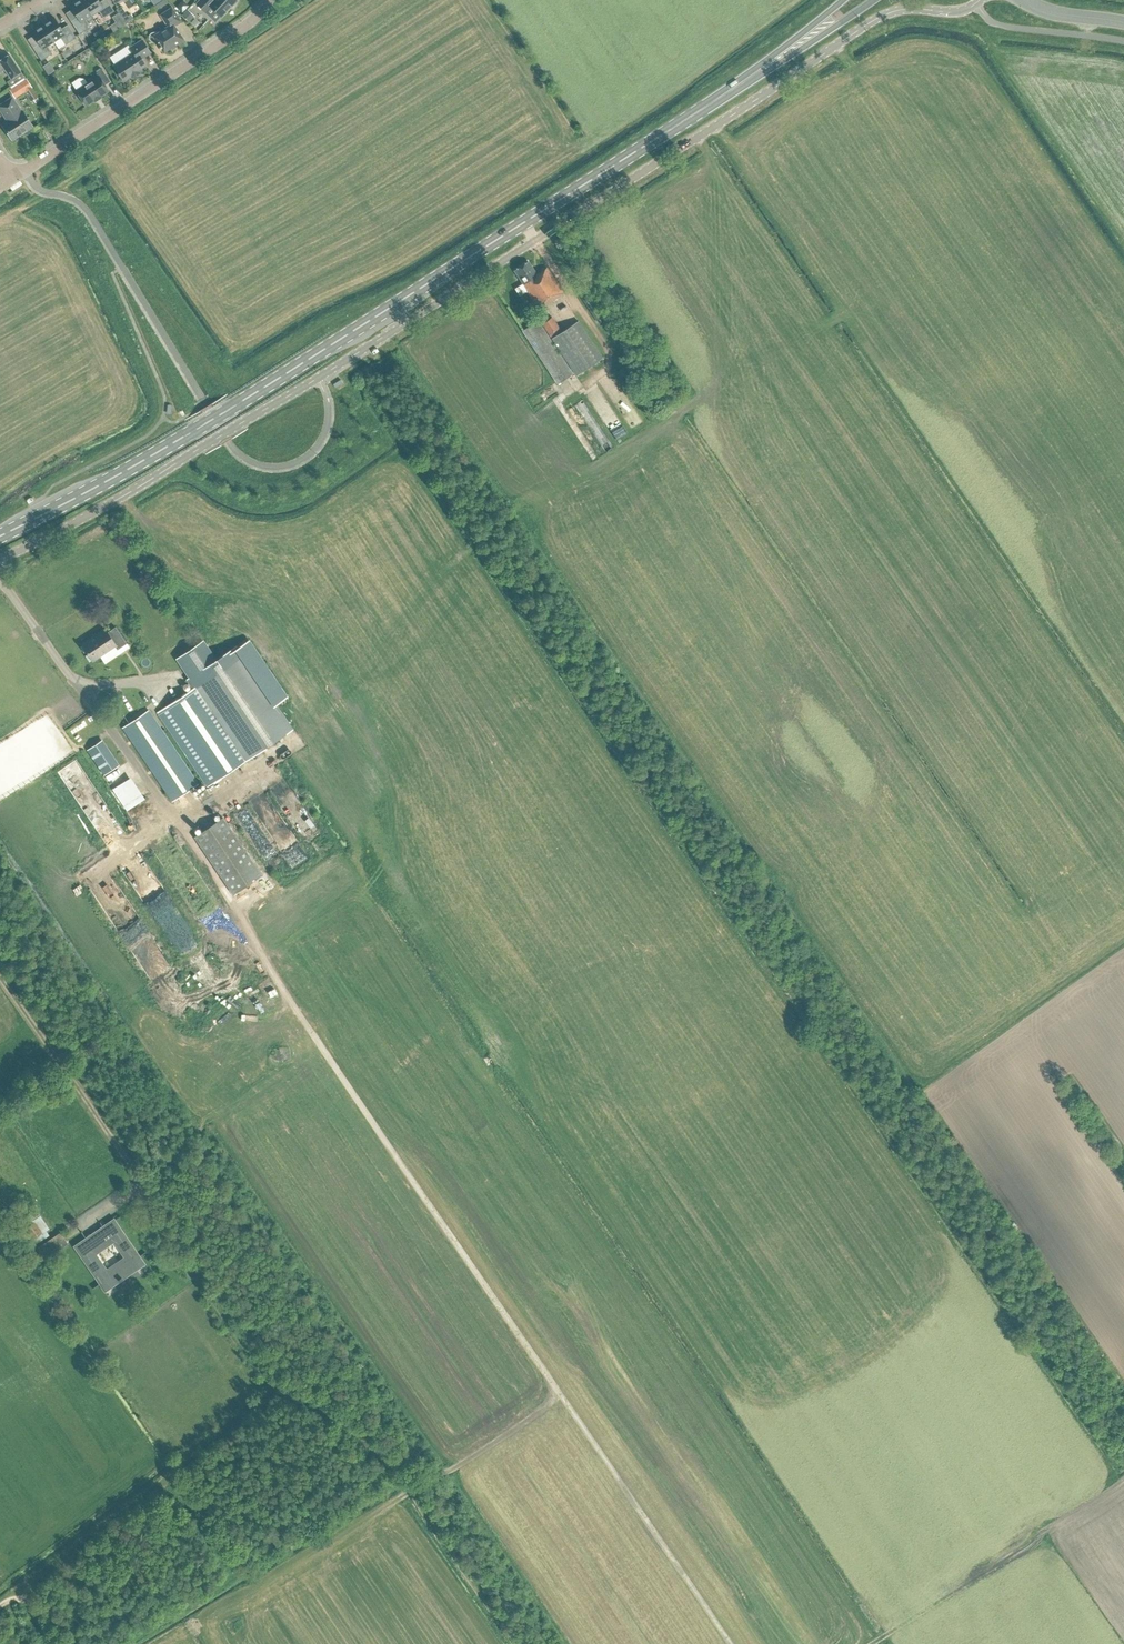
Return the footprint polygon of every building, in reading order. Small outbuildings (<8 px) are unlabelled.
[(69,5),(77,17),(70,21),(79,34),(90,27),(85,19),(92,15),(82,0),(76,0),(69,5)] [(98,0),(82,0),(92,15),(98,11),(103,18),(114,11),(107,0),(102,0),(99,2),(98,0)] [(155,4),(158,8),(167,2),(166,0),(161,0),(155,4)] [(195,2),(205,12),(210,6),(221,16),(230,6),(233,7),(237,0),(197,0),(195,2)] [(167,26),(157,33),(154,32),(151,33),(149,35),(149,38),(151,40),(153,41),(156,41),(163,52),(175,44),(176,46),(184,41),(174,26),(181,21),(171,7),(160,15),(167,26)] [(188,22),(194,16),(187,9),(181,15),(188,22)] [(123,21),(131,20),(130,12),(122,13),(123,21)] [(53,17),(42,24),(54,41),(60,37),(65,44),(76,37),(67,24),(61,28),(53,17)] [(42,24),(31,31),(39,43),(32,47),(41,60),(52,53),(47,46),(54,41),(42,24)] [(80,39),(86,49),(93,45),(87,35),(80,39)] [(150,52),(142,39),(130,47),(133,52),(113,65),(123,81),(146,66),(141,58),(150,52)] [(5,69),(11,79),(20,72),(9,54),(0,60),(0,72),(5,69)] [(110,81),(102,69),(96,73),(98,76),(76,90),(86,105),(108,91),(104,85),(110,81)] [(25,78),(8,89),(14,97),(27,89),(28,91),(27,92),(32,99),(36,95),(31,88),(30,89),(30,87),(31,87),(25,78)] [(31,126),(22,112),(21,112),(11,98),(0,106),(0,108),(6,118),(7,117),(9,120),(3,124),(12,138),(31,126)] [(544,306),(563,293),(546,268),(536,275),(527,261),(514,270),(523,283),(515,288),(519,295),(525,291),(538,310),(542,307),(543,309),(545,308),(544,306)] [(551,317),(542,323),(577,375),(602,358),(578,321),(561,331),(551,317)] [(557,383),(572,373),(537,321),(522,331),(557,383)] [(651,397),(646,391),(637,398),(641,404),(651,397)] [(621,426),(625,434),(634,430),(630,422),(621,426)] [(117,649),(126,643),(115,626),(107,632),(105,628),(81,644),(92,661),(114,646),(117,649)] [(235,644),(215,658),(202,638),(174,658),(194,687),(158,712),(207,786),(292,728),(235,644)] [(172,801),(198,784),(148,710),(123,727),(172,801)] [(315,802),(300,809),(310,829),(324,823),(315,802)] [(233,894),(261,875),(222,817),(194,836),(233,894)] [(268,845),(272,849),(280,840),(276,836),(268,845)] [(112,873),(99,882),(112,903),(133,890),(124,875),(117,880),(112,873)] [(124,926),(123,928),(127,931),(132,926),(137,929),(153,910),(133,893),(110,919),(117,924),(119,922),(124,926)] [(213,932),(199,940),(205,949),(218,940),(213,932)] [(226,934),(214,944),(222,954),(234,945),(226,934)] [(41,1232),(33,1238),(36,1243),(50,1234),(47,1230),(51,1227),(40,1212),(31,1218),(33,1221),(41,1232)] [(41,1232),(33,1221),(25,1227),(33,1238),(41,1232)] [(86,1239),(75,1246),(100,1282),(92,1287),(92,1288),(108,1277),(113,1283),(116,1281),(117,1282),(123,1278),(130,1290),(131,1289),(122,1277),(143,1263),(139,1256),(145,1252),(145,1251),(138,1256),(133,1248),(126,1254),(123,1256),(121,1252),(120,1252),(123,1256),(106,1268),(96,1253),(113,1242),(116,1246),(116,1245),(100,1221),(99,1222),(103,1227),(97,1231),(103,1239),(92,1246),(81,1231),(86,1239)] [(64,1238),(75,1238),(75,1230),(64,1230),(64,1238)] [(43,1256),(66,1241),(59,1232),(37,1247),(43,1256)]
